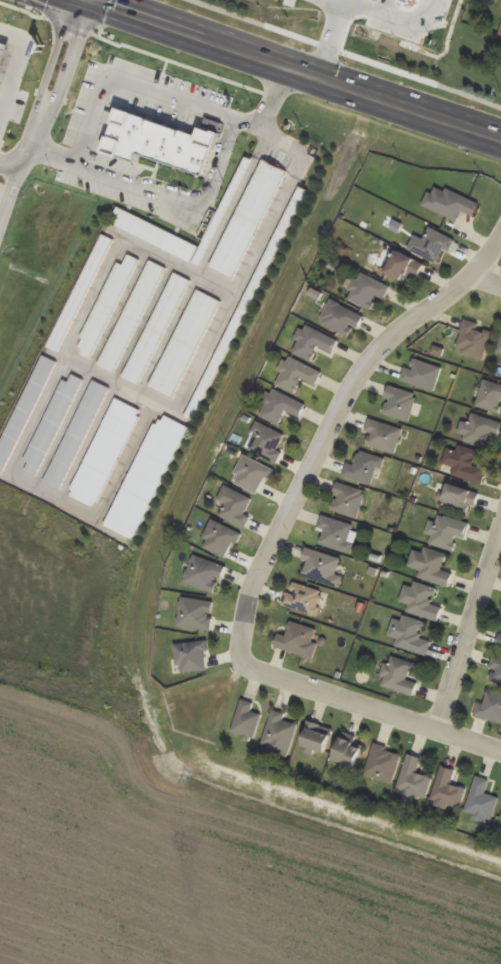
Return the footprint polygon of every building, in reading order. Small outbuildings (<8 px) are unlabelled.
[(394,6),(415,13),(419,0),(396,0),(394,6)] [(125,109),(204,134),(210,117),(229,123),(210,186),(145,162),(142,173),(127,167),(109,164),(125,109)] [(213,269),(238,280),(284,171),(259,160),(213,269)] [(434,184),(424,207),(458,221),(462,212),(474,217),(480,204),(434,184)] [(117,208),(109,225),(191,263),(199,247),(117,208)] [(444,250),(449,253),(455,241),(430,228),(424,240),(415,236),(408,249),(437,264),(444,250)] [(60,353),(113,240),(101,234),(48,348),(60,353)] [(418,278),(424,266),(397,250),(385,273),(404,284),(410,273),(418,278)] [(138,260),(127,255),(123,266),(116,263),(76,351),(93,358),(138,260)] [(164,268),(148,261),(99,366),(116,374),(164,268)] [(188,280),(171,273),(124,379),(141,387),(188,280)] [(391,286),(358,273),(347,299),(371,309),(376,297),(385,300),(391,286)] [(175,399),(220,302),(196,290),(150,388),(175,399)] [(362,314),(329,301),(320,324),(353,338),(362,314)] [(454,347),(479,362),(495,336),(470,321),(454,347)] [(292,353),(312,362),(318,350),(332,356),(339,341),(305,325),(292,353)] [(323,372),(288,357),(275,385),(296,395),(302,381),(317,387),(323,372)] [(402,381),(434,392),(442,369),(411,358),(402,381)] [(499,413),(500,407),(500,385),(484,380),(477,407),(499,413)] [(409,423),(418,395),(390,386),(381,414),(409,423)] [(287,413),(300,419),(306,406),(273,389),(259,416),(280,427),(287,413)] [(498,437),(500,429),(500,423),(472,414),(463,442),(488,449),(492,436),(498,437)] [(371,435),(367,445),(395,455),(404,431),(370,418),(365,432),(371,435)] [(247,450),(274,464),(288,437),(260,423),(247,450)] [(451,477),(481,486),(486,469),(476,466),(480,454),(449,445),(443,465),(453,468),(451,477)] [(385,461),(360,449),(353,465),(349,463),(344,474),(373,488),(385,461)] [(273,471),(246,456),(232,481),(259,496),(273,471)] [(359,519),(366,492),(338,483),(330,511),(359,519)] [(479,495),(447,484),(440,506),(472,517),(479,495)] [(246,528),(251,515),(247,513),(253,499),(225,487),(219,501),(227,504),(221,518),(246,528)] [(466,541),(471,525),(436,515),(428,544),(453,551),(457,538),(466,541)] [(319,529),(325,531),(320,545),(351,555),(359,528),(323,516),(319,529)] [(240,534),(214,521),(201,546),(227,560),(240,534)] [(444,571),(448,554),(424,549),(423,554),(413,552),(409,568),(421,570),(418,580),(450,587),(453,574),(444,571)] [(303,578),(341,588),(344,576),(337,574),(341,559),(306,550),(303,562),(307,562),(303,578)] [(183,582),(214,595),(226,569),(195,555),(183,582)] [(407,613),(439,623),(443,609),(432,605),(436,591),(406,582),(400,602),(409,605),(407,613)] [(324,591),(289,584),(284,609),(319,616),(324,591)] [(178,628),(211,632),(215,603),(182,599),(178,628)] [(396,648),(428,657),(432,642),(421,639),(426,624),(403,617),(401,624),(394,622),(390,637),(398,639),(396,648)] [(274,648),(313,660),(318,644),(314,643),(317,631),(290,622),(286,636),(279,633),(274,648)] [(210,670),(206,641),(174,646),(178,674),(210,670)] [(415,697),(418,684),(408,681),(413,663),(391,658),(383,688),(415,697)] [(500,685),(500,659),(494,658),(489,682),(500,685)] [(486,689),(477,717),(500,725),(500,694),(486,689)] [(254,703),(243,699),(232,733),(254,740),(262,716),(251,712),(254,703)] [(261,751),(288,758),(297,725),(283,721),(285,714),(272,710),(261,751)] [(332,730),(308,723),(301,748),(325,754),(332,730)] [(355,769),(362,747),(340,739),(332,761),(355,769)] [(403,756),(376,745),(364,773),(391,785),(403,756)] [(398,793),(426,801),(432,778),(417,775),(421,759),(407,755),(398,793)] [(466,790),(451,786),(455,771),(441,768),(432,803),(461,810),(466,790)] [(466,813),(493,821),(500,798),(486,794),(490,781),(477,778),(466,813)]
